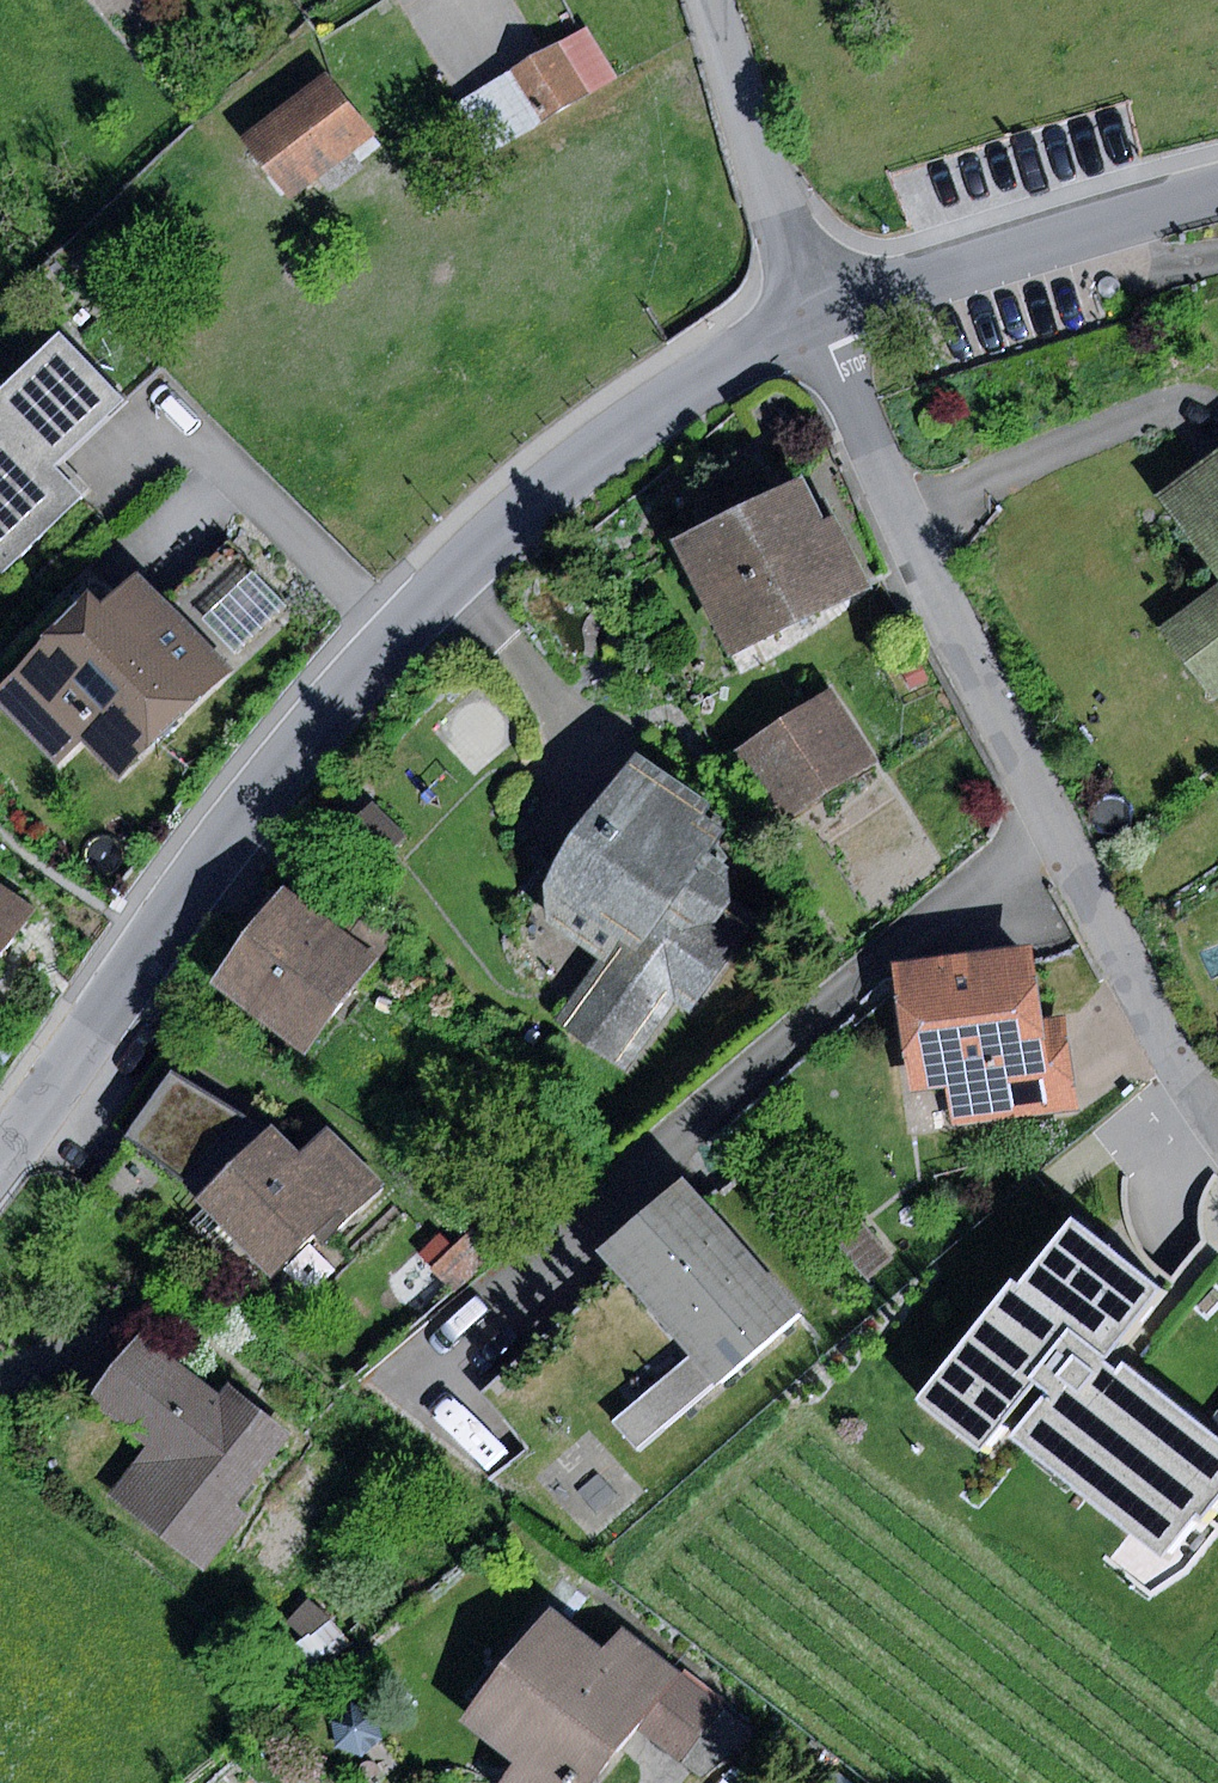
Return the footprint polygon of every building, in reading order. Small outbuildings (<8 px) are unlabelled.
[(588,28),(458,105),(488,155),(618,78),(588,28)] [(335,75),(254,138),(302,200),(383,137),(335,75)] [(53,470),(125,403),(59,333),(0,388),(0,416),(3,418),(53,470)] [(0,421),(0,571),(78,496),(53,470),(3,418),(0,421)] [(1159,495),(1217,575),(1217,451),(1159,495)] [(803,481),(677,541),(730,652),(873,584),(839,512),(822,520),(803,481)] [(254,569),(193,627),(227,664),(289,606),(254,569)] [(0,682),(0,706),(58,766),(84,741),(120,778),(233,668),(227,664),(193,627),(139,573),(106,605),(93,592),(0,682)] [(1160,626),(1215,701),(1217,699),(1217,584),(1160,626)] [(487,754),(517,713),(474,682),(445,723),(487,754)] [(832,691),(737,752),(782,821),(877,761),(832,691)] [(718,804),(636,750),(544,886),(549,923),(601,958),(556,1022),(627,1071),(675,1002),(691,1013),(758,916),(734,900),(731,866),(713,854),(729,830),(710,817),(718,804)] [(372,803),(338,836),(373,871),(407,838),(372,803)] [(0,883),(0,960),(37,908),(0,883)] [(328,922),(281,887),(210,985),(307,1056),(378,958),(328,922)] [(328,922),(378,958),(397,932),(346,896),(328,922)] [(1035,949),(899,966),(915,1090),(944,1086),(949,1123),(1079,1107),(1067,1012),(1043,1015),(1035,949)] [(274,1124),(173,1073),(126,1137),(130,1139),(166,1168),(185,1180),(198,1201),(272,1279),(313,1239),(322,1248),(387,1184),(328,1126),(303,1153),(274,1124)] [(166,1168),(130,1139),(88,1190),(155,1245),(177,1218),(146,1193),(166,1168)] [(686,1180),(602,1252),(618,1271),(691,1355),(715,1383),(799,1311),(686,1180)] [(863,1217),(832,1242),(865,1282),(895,1257),(863,1217)] [(1075,1220),(1023,1285),(1014,1281),(921,1401),(986,1451),(1039,1383),(1049,1391),(1013,1438),(1166,1554),(1198,1513),(1205,1513),(1217,1497),(1217,1440),(1126,1366),(1121,1371),(1108,1361),(1164,1292),(1075,1220)] [(442,1233),(419,1253),(455,1293),(500,1253),(477,1228),(455,1247),(442,1233)] [(220,1397),(143,1335),(93,1397),(153,1444),(112,1496),(207,1571),(250,1516),(238,1506),(294,1435),(230,1384),(220,1397)] [(715,1383),(691,1355),(614,1421),(639,1448),(715,1383)] [(312,1599),(260,1641),(297,1687),(349,1645),(312,1599)] [(462,1722),(516,1764),(501,1782),(596,1782),(638,1730),(682,1673),(622,1627),(602,1653),(548,1611),(462,1722)] [(758,1735),(682,1673),(638,1730),(702,1779),(758,1735)] [(350,1704),(332,1720),(335,1747),(362,1757),(379,1737),(376,1711),(350,1704)]
